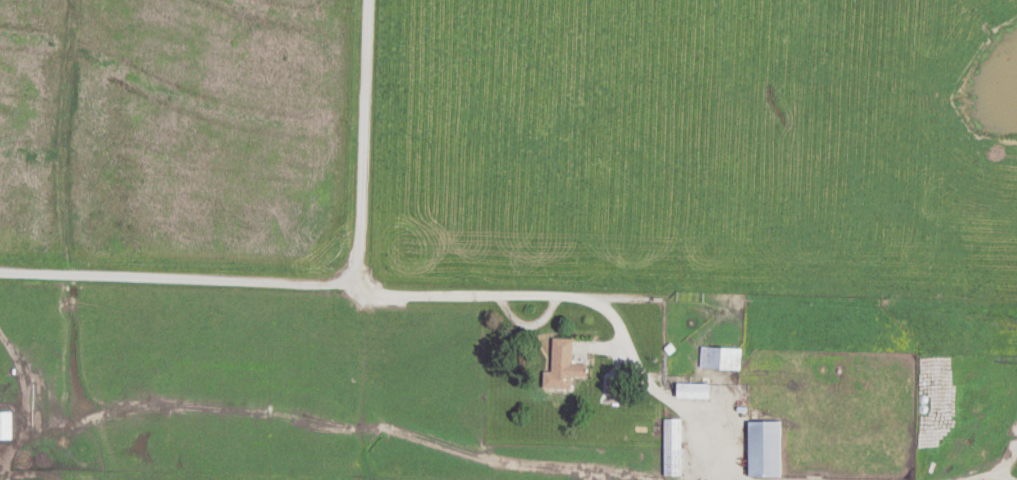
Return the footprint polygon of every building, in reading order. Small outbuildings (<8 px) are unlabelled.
[(573,339),(553,339),(552,372),(543,372),(543,388),(571,389),(571,377),(585,377),(585,369),(572,369),(573,339)] [(742,347),(701,347),(701,370),(742,370),(742,347)] [(676,398),(710,399),(710,384),(677,384),(676,398)] [(0,411),(0,440),(13,440),(13,411),(0,411)] [(682,419),(665,419),(665,477),(682,477),(682,419)] [(783,477),(783,421),(748,421),(748,477),(783,477)]
